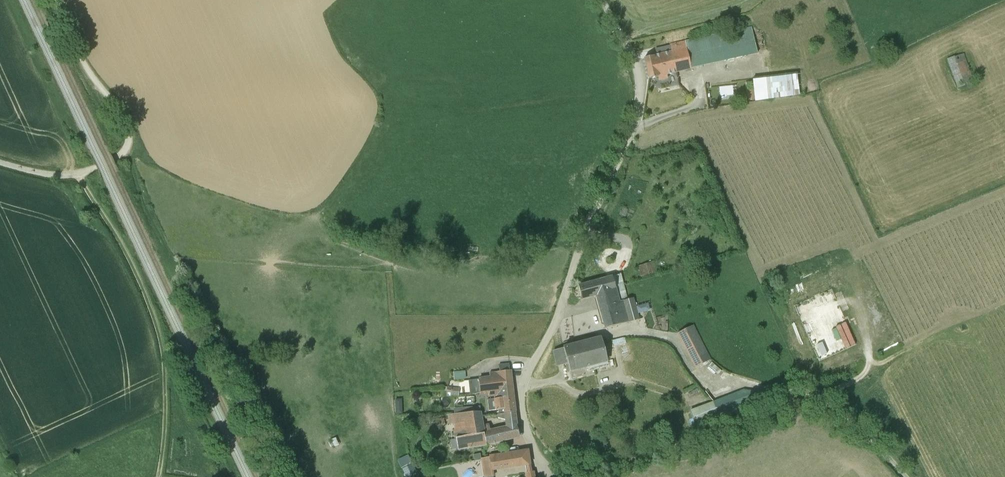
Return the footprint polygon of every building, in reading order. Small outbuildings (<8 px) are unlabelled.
[(684,41),(691,69),(757,53),(752,32),(751,27),(684,41)] [(670,45),(655,49),(656,55),(644,58),(649,79),(658,77),(659,80),(667,78),(667,75),(676,72),(691,69),(684,41),(669,45),(670,45)] [(801,71),(754,75),(756,99),(796,96),(796,89),(802,88),(801,71)] [(753,90),(746,91),(747,101),(755,100),(753,90)] [(640,276),(656,272),(654,262),(637,266),(640,276)] [(597,293),(623,286),(620,275),(579,287),(581,297),(597,293)] [(626,300),(623,286),(597,293),(607,328),(639,319),(633,298),(626,300)] [(650,300),(638,302),(639,308),(651,307),(650,300)] [(837,324),(848,348),(858,343),(847,319),(837,324)] [(696,367),(711,359),(693,325),(678,333),(696,367)] [(570,371),(584,368),(616,359),(611,340),(602,343),(600,338),(563,348),(555,351),(555,350),(554,350),(558,367),(568,364),(570,371)] [(490,378),(479,379),(481,392),(489,391),(490,396),(494,395),(495,399),(487,400),(489,411),(496,409),(496,410),(497,414),(515,412),(509,364),(499,365),(499,372),(490,373),(490,378)] [(458,396),(459,388),(447,387),(446,392),(451,393),(451,395),(458,396)] [(696,428),(759,402),(754,391),(744,390),(739,391),(690,410),(696,428)] [(486,444),(519,436),(517,426),(490,432),(488,425),(483,426),(480,411),(460,413),(453,414),(456,431),(454,431),(456,438),(456,439),(458,450),(487,445),(486,444)] [(504,420),(516,418),(515,412),(498,415),(498,418),(504,420)] [(482,457),(485,476),(491,476),(493,476),(492,468),(503,467),(526,464),(529,464),(527,451),(482,457)] [(397,461),(402,470),(402,469),(412,464),(408,456),(397,461)] [(412,464),(402,469),(406,476),(408,476),(417,473),(412,464)]
